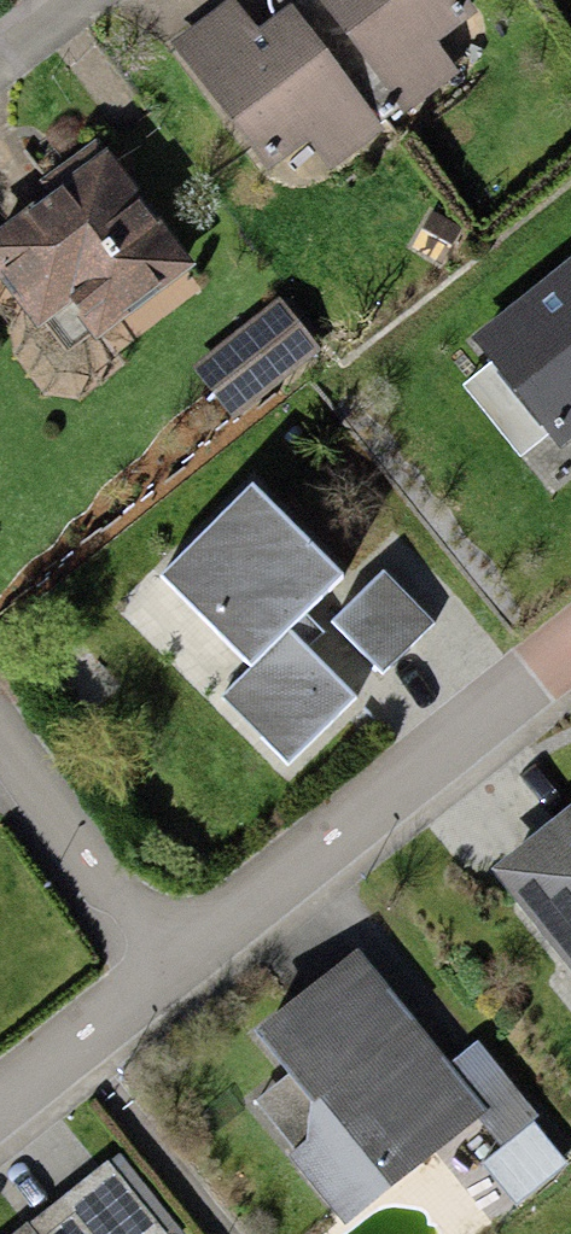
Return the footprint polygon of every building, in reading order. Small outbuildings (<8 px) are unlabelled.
[(167,43),(271,179),(310,149),(328,173),(462,71),(438,39),(475,11),(466,0),(268,0),(269,7),(277,18),(259,31),(235,0),(224,0),(167,43)] [(0,232),(0,276),(39,326),(44,322),(68,353),(91,335),(95,341),(195,264),(106,150),(0,232)] [(462,228),(432,211),(411,248),(441,265),(462,228)] [(473,336),(493,362),(551,433),(561,446),(570,438),(570,258),(473,336)] [(280,297),(244,326),(286,378),(322,349),(280,297)] [(286,378),(244,326),(191,369),(234,421),(286,378)] [(551,433),(493,362),(464,385),(521,457),(551,433)] [(346,573),(253,480),(157,574),(249,666),(219,696),(288,765),(358,697),(308,646),(323,631),(305,614),(346,573)] [(383,570),(331,621),(384,675),(436,624),(383,570)] [(489,878),(570,974),(570,816),(489,878)] [(352,944),(246,1027),(289,1081),(259,1105),(346,1215),(476,1112),(500,1142),(540,1111),(469,1022),(435,1049),(352,944)] [(106,1172),(17,1233),(150,1233),(106,1172)]
